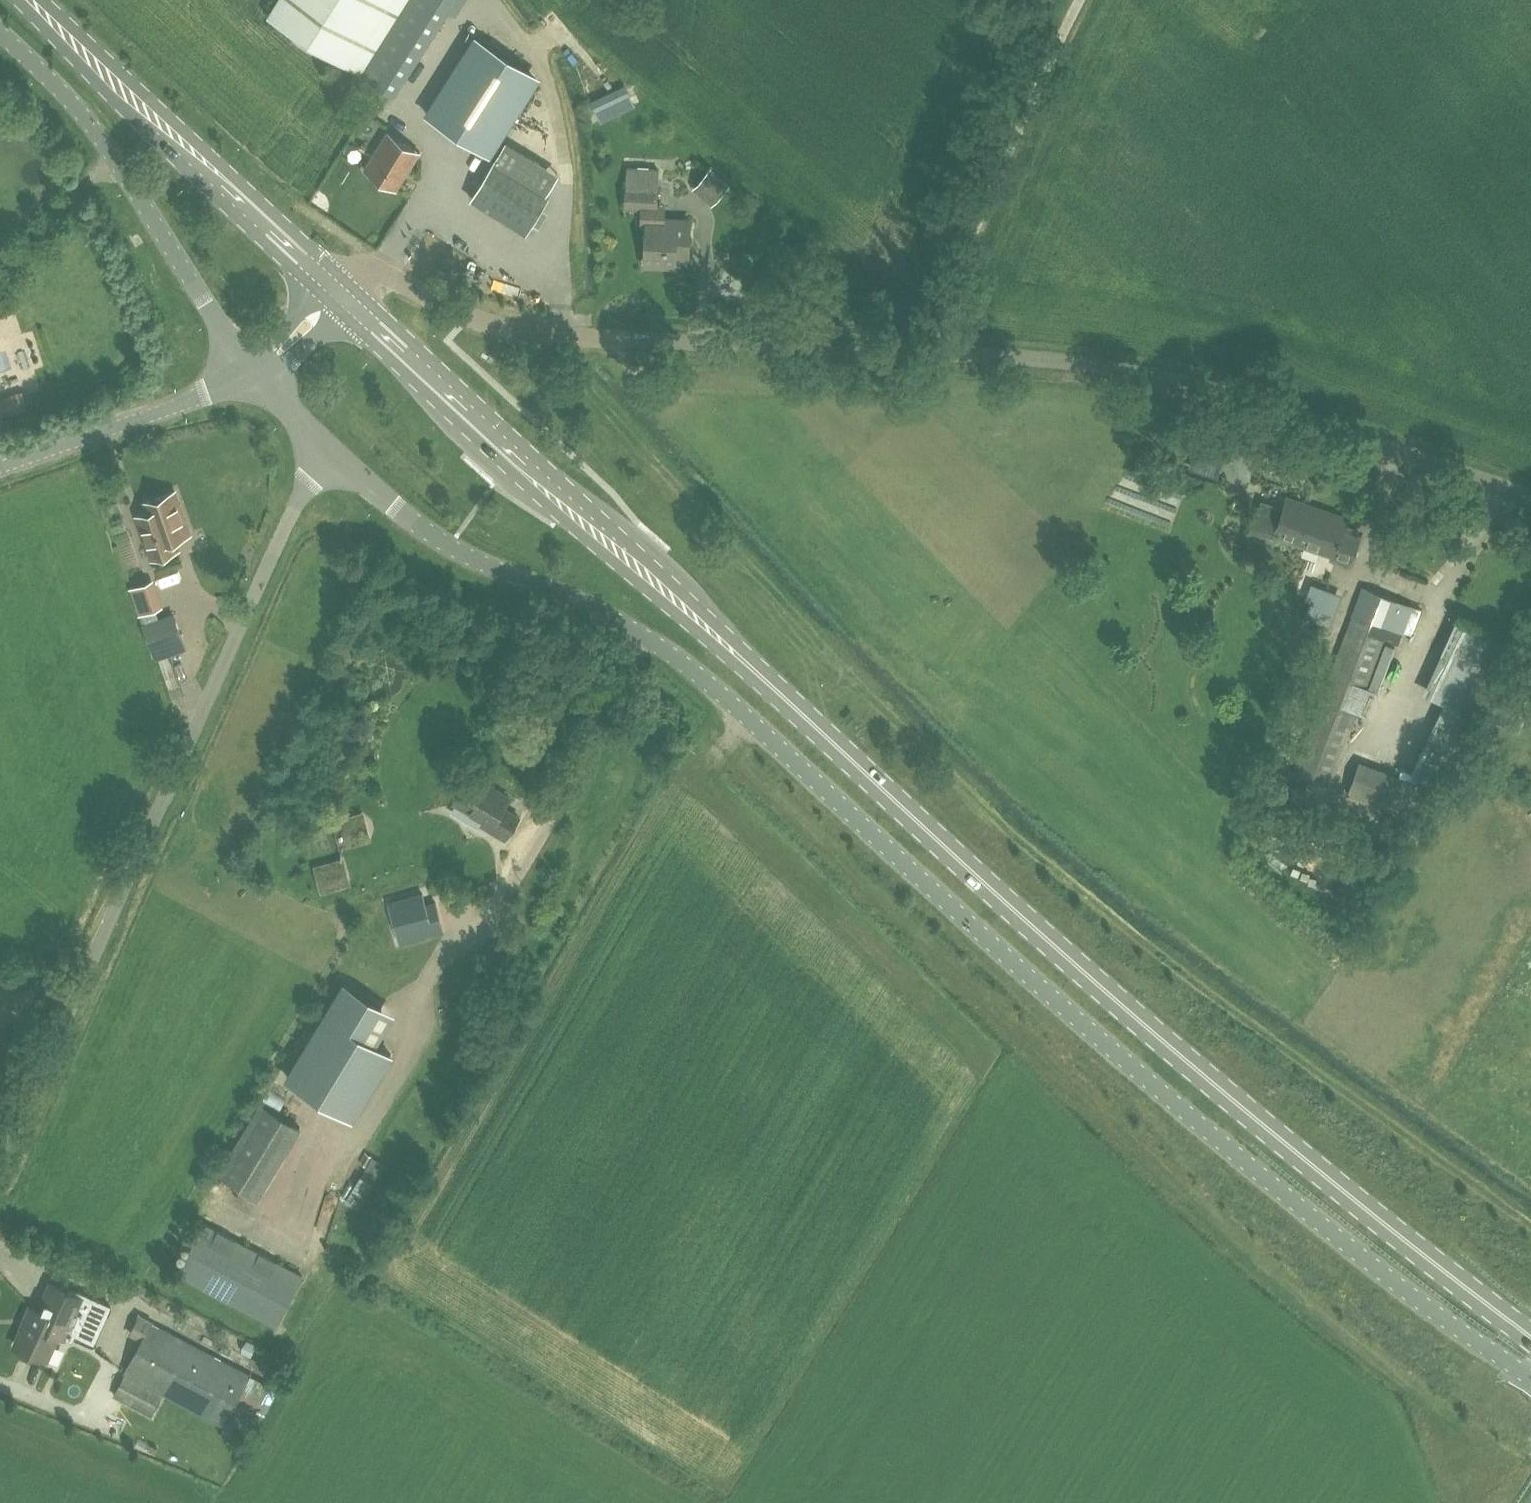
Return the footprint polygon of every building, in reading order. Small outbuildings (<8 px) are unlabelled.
[(268,15),(350,66),(361,73),(406,0),(278,0),(268,15)] [(361,73),(395,94),(449,7),(456,12),(463,0),(406,0),(361,73)] [(450,128),(449,130),(451,131),(452,129),(489,153),(536,79),(527,73),(529,69),(476,36),(427,114),(439,121),(438,122),(440,124),(440,122),(450,128)] [(397,189),(421,151),(388,131),(365,168),(397,189)] [(522,154),(506,145),(473,198),(527,231),(548,197),(510,174),(522,154)] [(548,197),(560,178),(522,154),(510,174),(548,197)] [(632,174),(632,185),(627,184),(626,207),(658,209),(659,186),(656,186),(656,175),(632,174)] [(675,265),(676,254),(688,255),(690,219),(663,218),(663,221),(648,220),(646,263),(675,265)] [(796,267),(805,258),(796,249),(786,257),(796,267)] [(450,274),(456,261),(446,257),(440,270),(450,274)] [(0,398),(0,418),(29,408),(23,391),(0,398)] [(178,549),(174,538),(189,532),(175,491),(145,501),(148,511),(138,515),(152,558),(178,549)] [(1256,511),(1248,535),(1274,543),(1277,535),(1334,554),(1332,558),(1350,564),(1359,538),(1361,533),(1344,527),(1347,519),(1287,499),(1283,510),(1262,503),(1259,512),(1256,511)] [(161,576),(136,585),(146,614),(171,604),(161,576)] [(1363,587),(1293,771),(1331,786),(1387,638),(1399,643),(1404,630),(1405,626),(1413,606),(1363,587)] [(1342,593),(1330,589),(1319,619),(1331,623),(1342,593)] [(174,614),(145,625),(153,649),(183,638),(174,614)] [(1451,705),(1445,719),(1460,725),(1465,711),(1451,705)] [(505,839),(519,816),(504,806),(509,797),(472,774),(455,802),(485,819),(481,825),(505,839)] [(373,840),(364,810),(332,819),(340,849),(373,840)] [(346,857),(314,865),(322,893),(353,884),(346,857)] [(423,893),(389,902),(400,941),(444,928),(436,902),(426,904),(423,893)] [(344,983),(288,1076),(353,1116),(391,1053),(363,1036),(382,1006),(344,983)] [(300,1126),(261,1102),(218,1171),(257,1195),(300,1126)] [(359,1209),(374,1183),(361,1175),(345,1201),(359,1209)] [(276,1326),(304,1273),(204,1221),(177,1273),(276,1326)] [(75,1292),(51,1281),(43,1299),(47,1301),(43,1311),(31,1305),(24,1320),(26,1321),(16,1344),(45,1358),(51,1344),(53,1345),(58,1334),(64,1336),(64,1335),(72,1339),(75,1333),(94,1341),(111,1305),(76,1289),(75,1292)] [(142,1339),(125,1372),(164,1392),(168,1395),(223,1424),(250,1374),(151,1322),(152,1321),(140,1315),(130,1332),(142,1339)] [(125,1372),(113,1394),(152,1414),(164,1392),(125,1372)] [(226,1425),(224,1429),(241,1438),(256,1410),(239,1401),(226,1425)]
